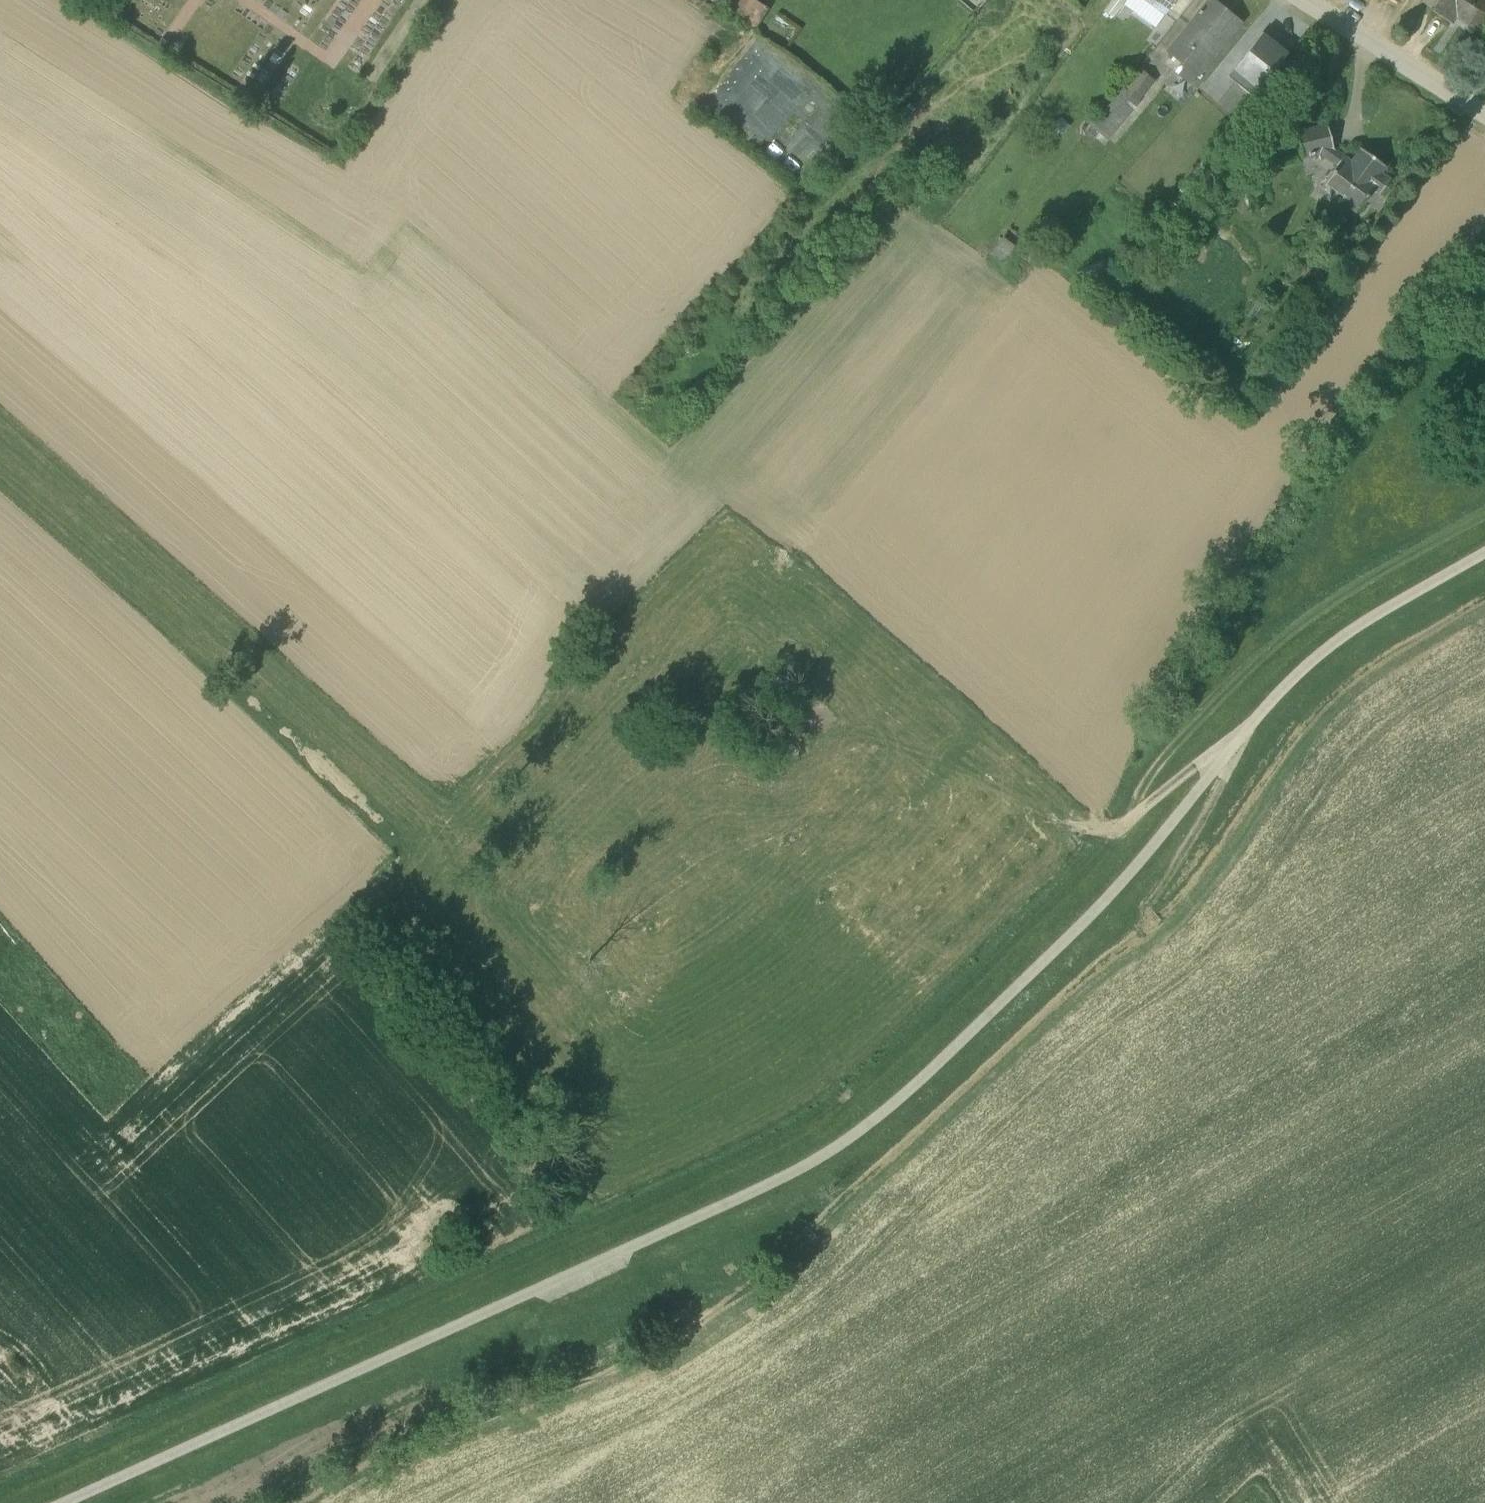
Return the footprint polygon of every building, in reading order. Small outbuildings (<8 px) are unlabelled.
[(757,24),(769,4),(762,0),(719,0),(757,24)] [(1102,11),(1112,18),(1125,0),(1110,0),(1102,11)] [(1155,28),(1175,0),(1127,0),(1124,5),(1155,28)] [(1190,85),(1196,77),(1198,78),(1239,23),(1211,0),(1209,0),(1164,51),(1175,60),(1169,69),(1190,85)] [(1433,11),(1450,22),(1455,16),(1475,29),(1484,16),(1484,0),(1439,0),(1433,11)] [(1227,76),(1253,96),(1287,54),(1278,47),(1278,46),(1261,32),(1227,76)] [(1127,131),(1163,88),(1139,68),(1090,126),(1098,133),(1094,138),(1099,143),(1104,139),(1114,146),(1117,143),(1121,146),(1131,135),(1127,131)] [(1372,190),(1379,195),(1389,180),(1380,173),(1385,167),(1360,148),(1350,161),(1334,150),(1326,124),(1293,132),(1302,159),(1318,154),(1336,167),(1323,184),(1342,197),(1339,202),(1355,213),(1372,190)]
